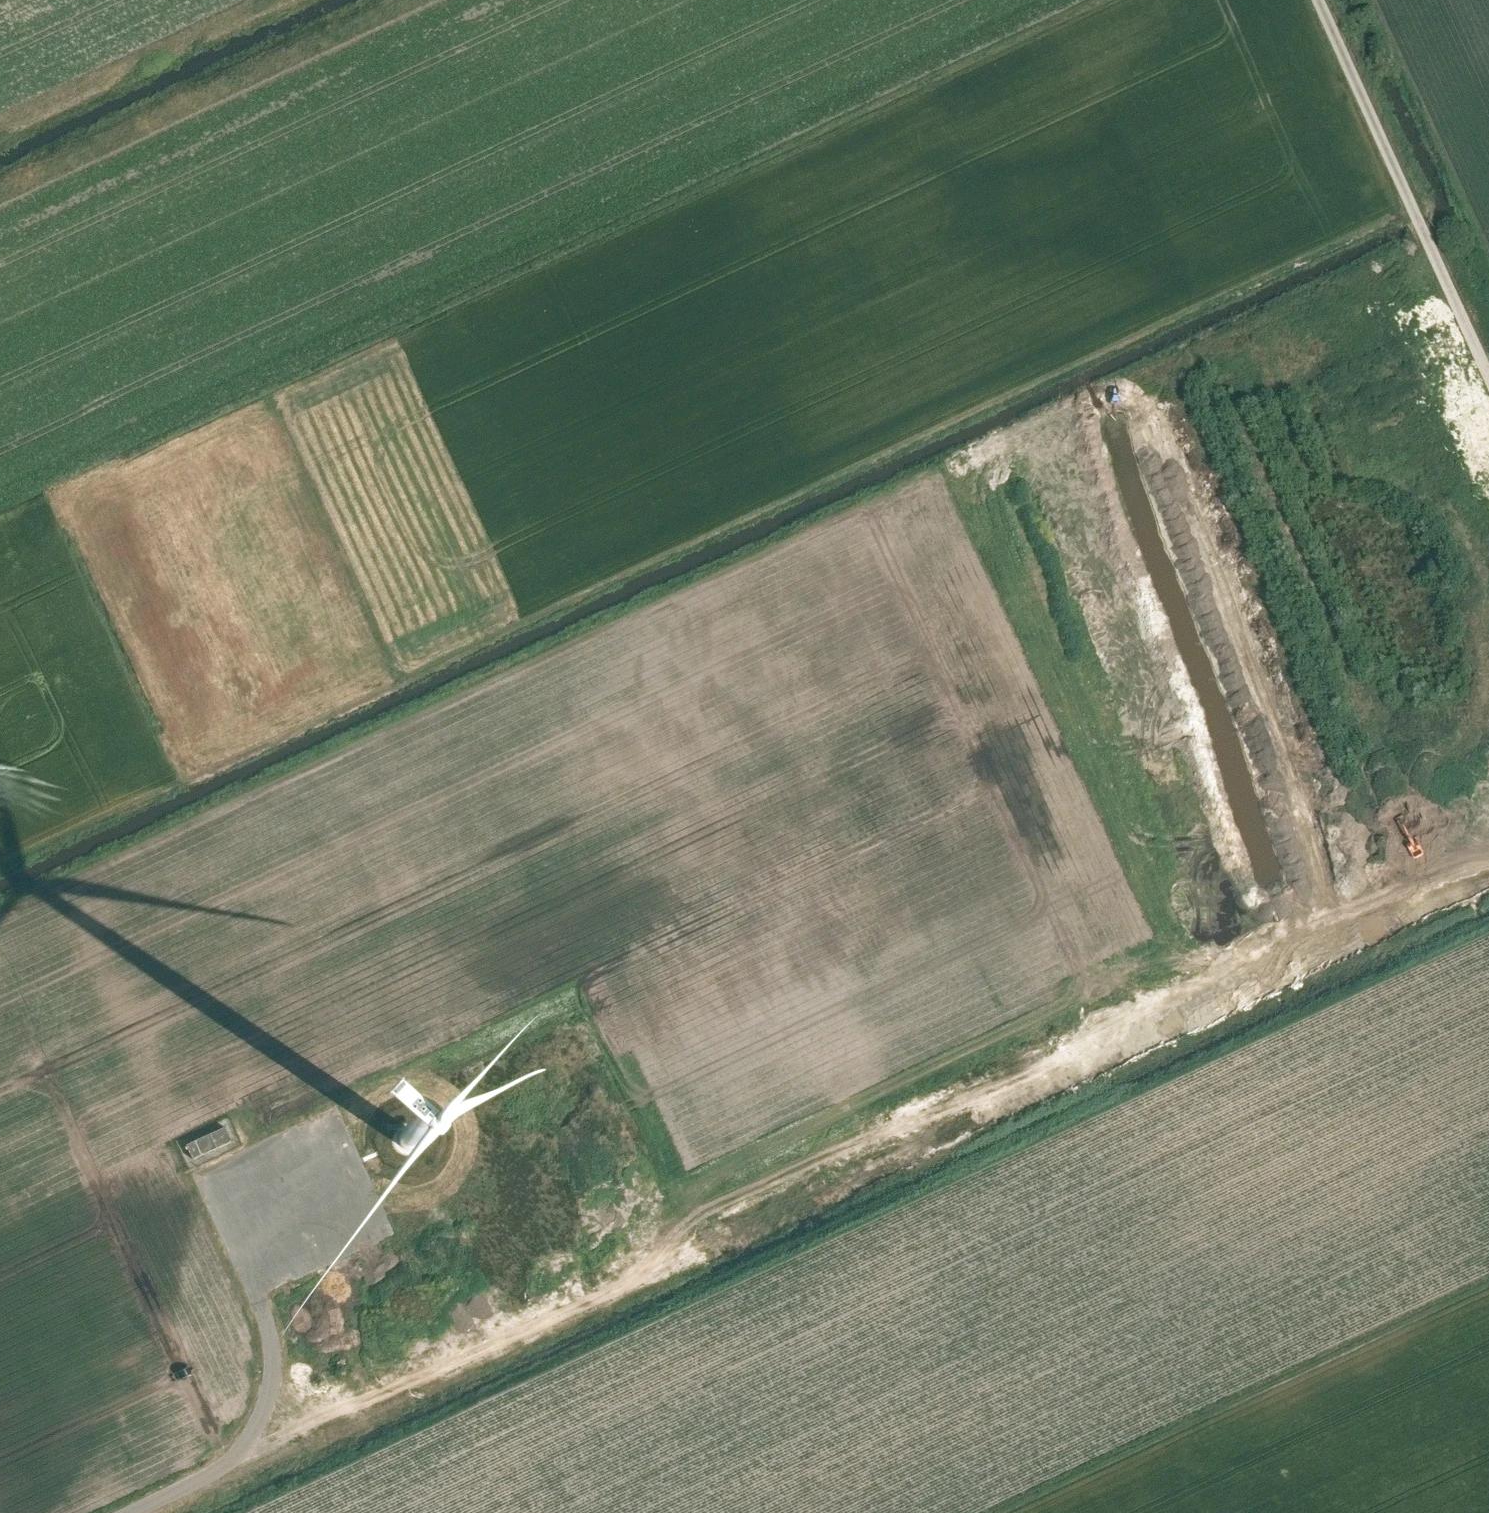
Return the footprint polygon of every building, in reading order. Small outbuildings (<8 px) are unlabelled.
[(192,1160),(231,1143),(225,1128),(186,1146),(192,1160)]
